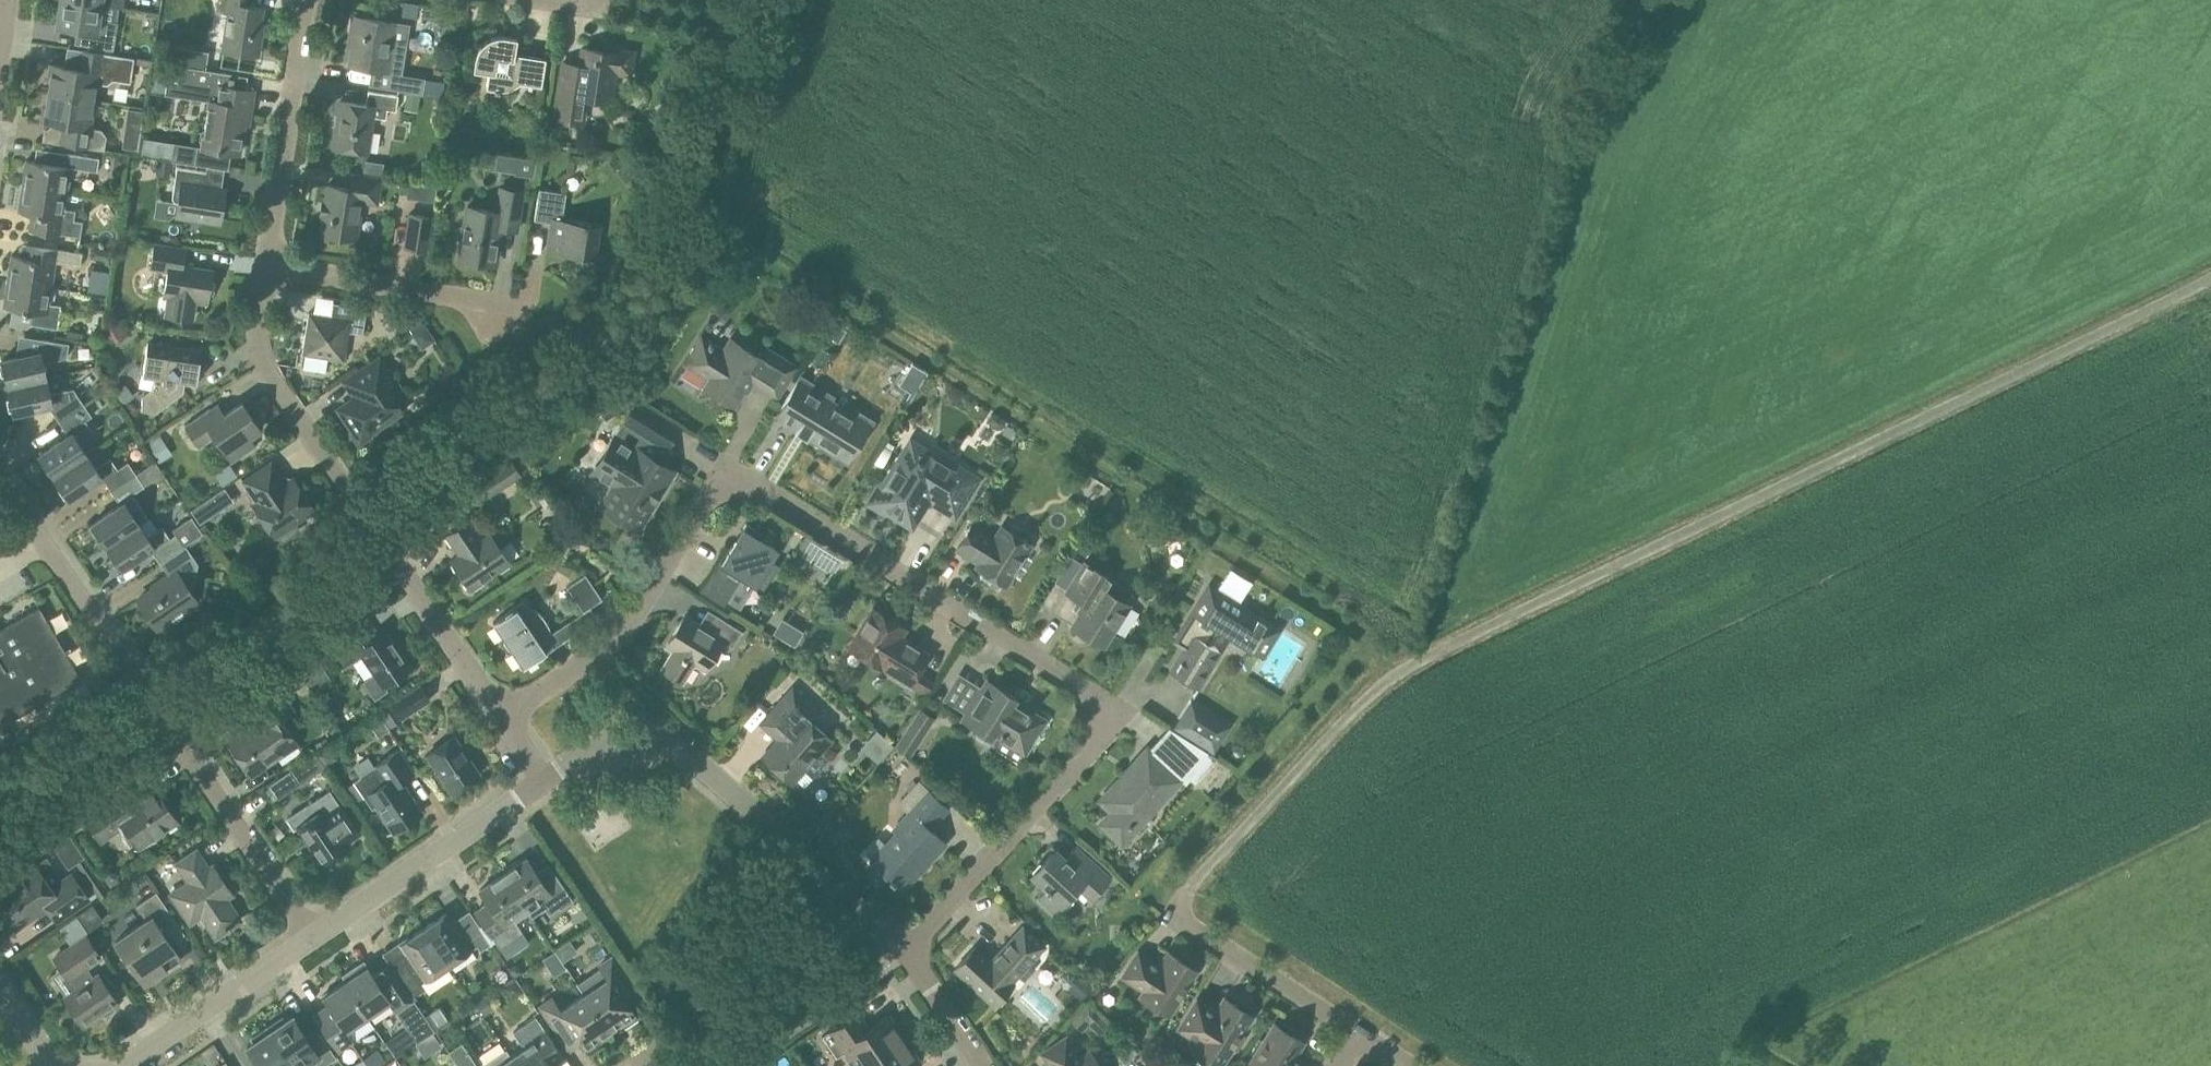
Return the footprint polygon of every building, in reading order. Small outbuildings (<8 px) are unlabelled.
[(77,0),(60,0),(56,26),(88,30),(85,45),(112,49),(116,23),(114,22),(116,8),(121,8),(122,7),(77,0)] [(250,5),(251,0),(219,0),(217,10),(228,12),(223,49),(260,55),(263,35),(260,35),(264,7),(250,5)] [(354,37),(349,64),(388,71),(400,72),(404,45),(392,43),(396,23),(354,17),(351,36),(354,37)] [(517,38),(506,36),(501,35),(495,36),(491,38),(486,40),(482,44),(479,48),(477,52),(476,58),(474,70),(489,72),(487,88),(495,89),(495,91),(500,92),(500,90),(508,89),(512,87),(520,83),(523,79),(523,80),(525,78),(541,80),(541,85),(542,86),(546,58),(515,53),(517,38)] [(175,46),(172,64),(207,69),(209,52),(175,46)] [(634,56),(582,48),(577,80),(561,77),(557,108),(577,111),(579,96),(611,101),(616,73),(631,75),(634,56)] [(134,57),(81,50),(78,68),(51,64),(49,75),(51,78),(49,93),(93,100),(96,81),(105,82),(112,79),(130,82),(134,57)] [(165,94),(185,97),(186,88),(208,91),(211,94),(203,147),(198,146),(195,164),(229,170),(231,152),(240,154),(244,131),(240,131),(241,124),(249,125),(251,107),(252,107),(255,90),(242,88),(244,75),(207,69),(172,64),(170,63),(165,94)] [(422,93),(424,79),(390,74),(388,88),(422,93)] [(388,109),(396,111),(399,95),(369,90),(366,105),(341,101),(334,147),(368,152),(374,116),(386,118),(388,109)] [(93,100),(49,93),(47,107),(44,109),(42,120),(62,123),(60,143),(103,149),(105,136),(102,129),(89,127),(93,100)] [(142,154),(173,158),(175,142),(144,138),(142,154)] [(27,160),(23,186),(67,193),(71,167),(96,170),(98,157),(55,151),(53,164),(27,160)] [(517,157),(515,174),(534,177),(537,161),(517,157)] [(173,198),(175,202),(179,203),(177,215),(220,222),(225,189),(208,186),(205,183),(206,171),(177,167),(173,198)] [(357,238),(363,201),(378,204),(382,178),(352,173),(350,188),(328,185),(319,237),(338,239),(339,235),(357,238)] [(436,187),(409,182),(407,197),(434,201),(436,187)] [(64,210),(67,193),(23,186),(19,212),(49,216),(46,233),(78,238),(80,221),(73,220),(74,211),(64,210)] [(501,188),(498,211),(468,207),(465,224),(455,231),(462,241),(459,258),(483,262),(484,259),(497,261),(499,249),(496,249),(500,227),(517,230),(523,191),(501,188)] [(563,219),(567,193),(540,189),(535,220),(551,222),(547,250),(596,257),(601,225),(563,219)] [(427,250),(432,216),(408,213),(403,247),(427,250)] [(155,243),(152,268),(148,293),(166,296),(163,315),(193,319),(195,302),(208,304),(208,299),(213,270),(183,265),(186,248),(155,243)] [(111,261),(113,249),(92,246),(90,258),(111,261)] [(12,255),(8,281),(52,288),(56,261),(79,265),(81,252),(53,248),(44,247),(42,259),(20,256),(12,255)] [(52,288),(8,281),(4,306),(40,312),(38,326),(57,328),(60,305),(49,303),(52,288)] [(363,334),(368,307),(341,303),(339,317),(309,312),(303,354),(345,361),(350,332),(363,334)] [(129,334),(118,319),(105,329),(116,344),(129,334)] [(68,343),(41,339),(20,336),(17,357),(2,360),(3,364),(0,364),(0,368),(2,376),(6,375),(8,385),(46,377),(43,362),(66,357),(68,343)] [(712,392),(713,391),(734,404),(750,379),(777,396),(795,366),(764,347),(758,356),(731,340),(724,351),(713,344),(714,342),(709,339),(708,341),(702,338),(686,364),(709,378),(704,387),(712,392)] [(197,382),(202,351),(148,342),(143,374),(155,376),(153,387),(142,395),(141,409),(142,411),(154,414),(166,405),(184,392),(186,381),(197,382)] [(370,387),(339,409),(354,430),(353,434),(358,442),(362,442),(369,437),(370,433),(368,431),(402,408),(394,397),(403,391),(403,388),(395,377),(380,355),(359,370),(370,387)] [(801,376),(776,417),(777,418),(780,414),(799,426),(796,432),(797,433),(798,431),(807,436),(806,438),(807,439),(811,433),(826,443),(823,446),(848,462),(871,424),(871,425),(873,421),(855,409),(852,413),(824,395),(826,392),(801,376)] [(50,392),(46,377),(8,385),(11,398),(7,399),(10,410),(13,409),(14,413),(47,405),(58,421),(83,404),(72,388),(50,392)] [(668,448),(682,425),(638,398),(622,423),(622,424),(614,437),(613,436),(591,473),(613,487),(602,504),(612,510),(609,514),(618,519),(620,516),(639,528),(674,472),(665,466),(674,452),(668,448)] [(250,437),(261,430),(242,402),(218,419),(210,408),(185,425),(200,447),(215,437),(231,460),(255,444),(250,437)] [(83,404),(58,421),(68,435),(40,454),(42,457),(39,459),(45,468),(48,466),(55,476),(88,454),(78,440),(92,431),(84,420),(91,416),(83,404)] [(151,459),(166,451),(154,429),(139,438),(151,459)] [(946,461),(911,439),(884,482),(880,483),(868,503),(884,513),(888,512),(903,521),(909,511),(919,517),(928,502),(931,502),(955,517),(979,479),(950,460),(946,461)] [(88,454),(55,476),(62,486),(59,488),(65,498),(68,496),(70,499),(102,477),(112,491),(136,474),(127,461),(116,469),(109,458),(96,467),(88,454)] [(488,496),(523,473),(512,456),(477,479),(488,496)] [(273,461),(244,481),(258,502),(254,505),(275,536),(277,535),(283,543),(301,530),(296,522),(315,509),(294,478),(287,483),(273,461)] [(147,519),(130,494),(143,485),(136,474),(112,491),(121,505),(92,524),(94,526),(91,529),(97,538),(101,536),(107,546),(140,524),(147,519)] [(468,520),(447,535),(456,547),(459,545),(463,552),(452,560),(471,589),(510,562),(491,535),(486,528),(494,523),(482,505),(465,516),(468,520)] [(159,564),(184,547),(204,533),(192,515),(172,529),(175,533),(169,538),(162,527),(148,535),(140,524),(107,546),(114,556),(111,558),(117,567),(120,565),(122,568),(150,550),(159,564)] [(995,537),(973,523),(957,549),(969,556),(971,552),(982,559),(977,567),(1006,585),(1032,545),(1026,541),(1027,539),(1024,537),(1023,539),(1002,526),(995,537)] [(760,538),(763,534),(747,524),(737,540),(723,563),(719,560),(700,591),(725,606),(743,576),(756,585),(756,584),(763,588),(769,579),(775,569),(777,565),(770,561),(777,549),(760,538)] [(196,566),(184,547),(159,564),(169,578),(138,599),(158,628),(171,618),(174,622),(187,614),(184,610),(198,601),(191,590),(196,566)] [(1085,562),(1067,592),(1085,603),(1079,612),(1081,612),(1072,626),(1104,646),(1130,604),(1107,590),(1113,579),(1085,562)] [(554,648),(598,617),(591,606),(603,598),(586,573),(568,586),(585,611),(552,632),(549,624),(542,614),(535,608),(528,605),(525,603),(523,601),(505,612),(506,614),(497,620),(496,620),(494,622),(524,667),(527,665),(526,664),(536,658),(537,659),(554,648)] [(1189,647),(1175,669),(1198,683),(1219,650),(1207,643),(1216,628),(1228,635),(1230,632),(1263,652),(1277,629),(1237,605),(1239,601),(1220,589),(1218,592),(1210,588),(1180,637),(1188,641),(1185,645),(1189,647)] [(82,679),(41,608),(0,631),(0,727),(82,679)] [(910,646),(899,639),(906,628),(874,608),(850,647),(882,667),(883,666),(911,683),(929,654),(912,643),(910,646)] [(674,650),(663,669),(683,681),(695,663),(706,669),(724,641),(733,646),(743,630),(717,614),(708,630),(699,625),(685,616),(667,646),(674,650)] [(386,630),(375,637),(360,615),(330,647),(344,668),(363,655),(376,675),(365,682),(376,699),(389,691),(385,685),(411,668),(386,630)] [(786,621),(777,635),(795,646),(804,631),(786,621)] [(328,674),(315,655),(302,669),(312,684),(328,674)] [(1016,699),(1017,697),(987,679),(967,710),(972,713),(967,723),(976,728),(973,732),(995,745),(999,739),(1025,755),(1047,720),(1032,710),(1030,712),(1028,711),(1027,712),(1012,703),(1015,698),(1016,699)] [(388,728),(430,699),(419,682),(376,712),(388,728)] [(252,775),(281,755),(278,751),(292,742),(278,721),(294,710),(278,687),(249,706),(259,720),(229,740),(252,775)] [(790,728),(764,756),(792,782),(832,739),(814,723),(823,713),(794,687),(772,711),(790,728)] [(1230,725),(1190,700),(1173,727),(1213,752),(1230,725)] [(910,755),(934,718),(919,707),(894,745),(910,755)] [(1108,791),(1100,800),(1112,812),(1101,824),(1119,840),(1144,812),(1148,816),(1182,779),(1186,783),(1190,778),(1194,783),(1197,780),(1208,789),(1228,766),(1187,739),(1172,729),(1155,748),(1159,751),(1155,755),(1148,749),(1133,765),(1137,769),(1128,778),(1125,775),(1109,791),(1108,791)] [(455,736),(419,761),(435,785),(444,779),(453,792),(480,774),(455,736)] [(399,750),(376,766),(353,781),(373,808),(377,805),(395,832),(422,813),(402,783),(415,774),(399,750)] [(291,770),(269,785),(278,797),(299,783),(291,770)] [(887,846),(890,849),(876,864),(904,889),(946,843),(930,828),(948,809),(919,782),(900,803),(910,811),(896,826),(896,831),(898,833),(887,846)] [(130,807),(121,794),(85,817),(99,838),(122,822),(139,846),(177,820),(156,789),(130,807)] [(330,790),(288,818),(294,828),(297,827),(323,864),(350,846),(347,843),(360,834),(330,790)] [(44,834),(65,865),(81,854),(60,823),(44,834)] [(1074,845),(1063,857),(1055,850),(1033,874),(1049,888),(1040,898),(1055,912),(1081,883),(1094,895),(1110,878),(1074,845)] [(189,881),(171,893),(191,922),(202,915),(216,936),(242,919),(227,898),(232,894),(213,865),(209,867),(197,849),(177,863),(189,881)] [(527,858),(504,874),(527,909),(534,919),(547,910),(551,916),(574,900),(555,873),(543,881),(527,858)] [(58,920),(90,899),(76,878),(55,892),(36,864),(19,876),(20,877),(0,891),(0,900),(18,926),(48,906),(58,920)] [(123,875),(133,897),(150,889),(139,867),(123,875)] [(514,918),(527,909),(504,874),(480,890),(497,914),(484,922),(501,947),(523,931),(514,918)] [(97,891),(101,903),(119,897),(115,885),(97,891)] [(168,939),(182,929),(157,891),(141,902),(151,917),(116,941),(146,984),(182,960),(168,939)] [(447,912),(424,928),(449,965),(478,946),(481,951),(492,943),(475,918),(465,924),(457,921),(454,923),(447,912)] [(1046,944),(1025,925),(997,956),(998,957),(992,963),(975,947),(955,968),(994,1004),(1014,983),(1012,981),(1019,974),(1025,980),(1035,969),(1028,963),(1046,944)] [(405,965),(396,971),(413,997),(424,989),(420,984),(449,965),(424,928),(401,943),(409,954),(406,956),(405,965)] [(78,988),(65,997),(84,1026),(118,1003),(99,974),(94,977),(87,967),(102,957),(87,936),(55,957),(70,979),(71,978),(78,988)] [(549,949),(533,958),(543,975),(559,967),(549,949)] [(1153,965),(1155,962),(1138,952),(1123,977),(1145,991),(1141,996),(1169,1014),(1197,970),(1193,967),(1196,963),(1184,955),(1181,960),(1169,952),(1159,969),(1153,965)] [(585,994),(609,1030),(622,1021),(625,1027),(638,1018),(634,1013),(626,1000),(637,993),(612,957),(600,965),(576,981),(585,994)] [(344,981),(368,1016),(391,1000),(419,1042),(436,1031),(413,997),(396,971),(390,963),(374,974),(368,965),(361,970),(358,965),(343,975),(343,974),(342,975),(346,980),(344,981)] [(347,1030),(368,1016),(344,981),(323,996),(328,1005),(314,1014),(339,1051),(354,1040),(347,1030)] [(597,1038),(609,1030),(585,994),(560,1010),(552,998),(540,1006),(565,1042),(576,1035),(584,1047),(588,1052),(600,1044),(597,1038)] [(495,1008),(487,997),(475,1004),(483,1016),(495,1008)] [(1199,1040),(1192,1050),(1219,1065),(1220,1065),(1233,1046),(1237,1049),(1245,1036),(1241,1033),(1252,1015),(1249,1013),(1252,1008),(1240,1001),(1237,1005),(1225,998),(1216,1012),(1197,1000),(1180,1028),(1199,1040)] [(1089,1025),(1099,1013),(1088,1002),(1071,1020),(1083,1031),(1089,1025)] [(268,1027),(294,1065),(321,1065),(325,1063),(326,1065),(337,1057),(321,1033),(310,1041),(293,1016),(286,1020),(284,1016),(268,1027)] [(902,1040),(895,1029),(896,1024),(892,1017),(886,1016),(869,1028),(865,1027),(859,1031),(855,1030),(847,1019),(823,1036),(837,1057),(844,1052),(852,1065),(864,1065),(866,1064),(902,1040)] [(518,1065),(552,1065),(542,1051),(554,1042),(536,1017),(514,1032),(524,1047),(511,1056),(518,1065)] [(1294,1056),(1303,1041),(1291,1034),(1294,1030),(1282,1022),(1279,1026),(1276,1024),(1256,1056),(1252,1053),(1244,1065),(1245,1065),(1310,1065),(1294,1056)] [(268,1027),(252,1038),(254,1042),(248,1046),(261,1065),(294,1065),(268,1027)] [(1067,1037),(1042,1053),(1050,1065),(1100,1065),(1090,1051),(1081,1058),(1067,1037)] [(918,1063),(919,1058),(915,1051),(909,1050),(902,1040),(866,1064),(867,1065),(914,1065),(918,1063)] [(511,1056),(505,1047),(482,1063),(478,1065),(518,1065),(511,1056)]
